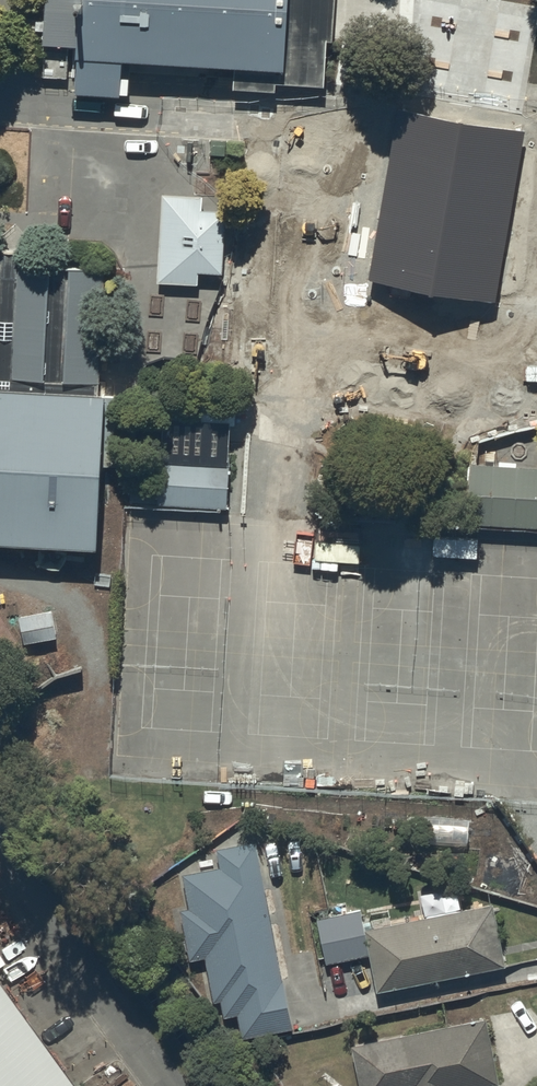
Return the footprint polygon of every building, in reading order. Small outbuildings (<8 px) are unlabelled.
[(129,73),(120,73),(121,52),(235,59),(234,84),(277,87),(277,78),(325,81),(328,36),(333,36),(335,0),(45,0),(41,75),(68,77),(70,40),(79,40),(76,87),(128,91),(129,73)] [(495,303),(524,132),(396,110),(367,281),(495,303)] [(159,192),(154,279),(195,282),(196,267),(219,268),(222,206),(198,204),(199,194),(159,192)] [(102,396),(95,396),(100,270),(16,267),(16,258),(0,257),(0,539),(96,542),(102,396)] [(221,506),(223,454),(153,451),(151,503),(221,506)] [(536,525),(536,465),(462,462),(459,521),(536,525)] [(506,822),(504,855),(536,857),(536,824),(506,822)] [(292,1024),(255,839),(218,846),(222,865),(183,872),(190,906),(180,908),(190,957),(206,954),(223,1038),(292,1024)] [(361,908),(318,916),(327,961),(372,952),(379,988),(506,964),(495,901),(364,926),(361,908)] [(0,999),(0,1085),(63,1085),(0,999)] [(353,1041),(361,1085),(462,1085),(501,1078),(489,1015),(353,1041)]
